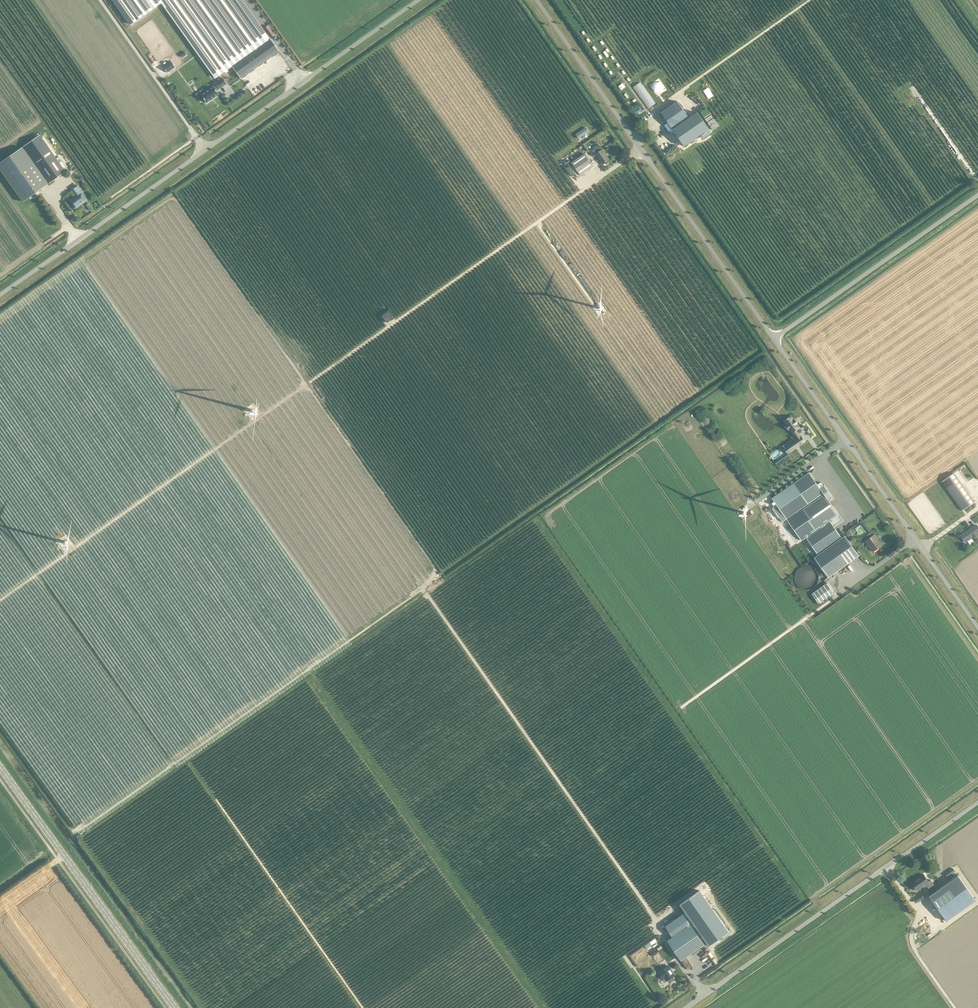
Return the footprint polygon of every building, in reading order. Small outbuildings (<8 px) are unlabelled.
[(131,24),(163,2),(165,5),(216,77),(232,66),(241,79),(279,51),(270,39),(268,40),(240,0),(114,0),(131,24)] [(169,69),(174,66),(171,61),(163,67),(167,72),(170,70),(169,69)] [(201,96),(199,98),(201,102),(204,100),(206,103),(218,94),(216,91),(219,88),(219,89),(227,84),(222,78),(215,83),(216,84),(213,87),(213,86),(201,95),(201,96)] [(648,109),(655,103),(640,83),(633,88),(648,109)] [(661,113),(673,129),(689,118),(678,101),(661,113)] [(689,118),(673,129),(684,146),(709,129),(697,112),(689,118)] [(589,131),(586,127),(576,134),(579,138),(581,137),(582,138),(584,136),(583,135),(589,131)] [(40,135),(23,147),(49,183),(65,172),(40,135)] [(603,164),(609,160),(605,154),(606,154),(603,149),(602,150),(599,144),(594,148),(598,153),(595,155),(598,158),(603,164)] [(22,147),(0,163),(0,168),(23,201),(48,184),(22,147)] [(593,166),(585,154),(571,163),(580,175),(593,166)] [(71,199),(70,201),(72,203),(71,204),(73,205),(75,208),(81,204),(81,203),(83,202),(84,202),(87,200),(80,190),(77,192),(78,194),(71,199)] [(805,442),(801,436),(799,435),(796,430),(797,430),(799,428),(797,424),(797,423),(795,420),(794,419),(794,420),(791,416),(788,418),(787,419),(784,421),(786,425),(785,426),(788,430),(789,429),(795,437),(797,439),(794,441),(792,442),(789,444),(785,448),(784,448),(788,454),(793,450),(796,448),(798,446),(805,442)] [(782,522),(786,519),(801,540),(838,515),(827,499),(831,496),(824,486),(820,488),(809,473),(804,476),(790,486),(772,498),(776,505),(772,507),(782,522)] [(954,473),(942,482),(962,510),(974,502),(954,473)] [(819,555),(842,538),(830,520),(806,537),(819,555)] [(976,525),(976,526),(974,527),(971,529),(964,534),(961,536),(965,542),(972,538),(975,542),(977,540),(977,528),(976,525)] [(868,539),(865,541),(873,552),(882,545),(875,535),(872,537),(869,533),(866,536),(868,539)] [(845,536),(815,558),(829,577),(859,556),(845,536)] [(801,588),(803,589),(804,589),(806,590),(808,590),(809,589),(811,589),(812,588),(814,587),(815,586),(816,585),(817,583),(818,581),(818,579),(818,578),(818,577),(818,575),(818,574),(817,572),(816,571),(816,570),(815,569),(814,568),(813,568),(812,567),(811,567),(810,566),(808,566),(806,566),(804,566),(802,567),(800,568),(799,569),(798,570),(797,571),(796,572),(795,574),(795,575),(795,578),(795,579),(795,580),(795,581),(796,582),(796,584),(797,585),(798,586),(799,587),(800,588),(801,588)] [(833,593),(827,584),(812,594),(819,604),(833,593)] [(919,879),(912,883),(915,887),(918,890),(925,884),(932,894),(937,890),(930,880),(928,881),(923,874),(918,878),(919,879)] [(958,875),(937,890),(932,894),(929,896),(943,916),(946,921),(975,900),(972,896),(958,875)] [(729,932),(699,890),(680,904),(709,946),(729,932)] [(690,923),(683,914),(665,926),(672,936),(687,925),(688,926),(667,940),(681,960),(704,944),(690,924),(690,925),(689,924),(690,923)] [(661,971),(659,973),(662,977),(664,976),(667,980),(674,975),(668,966),(665,968),(664,965),(661,967),(663,970),(661,971)]
